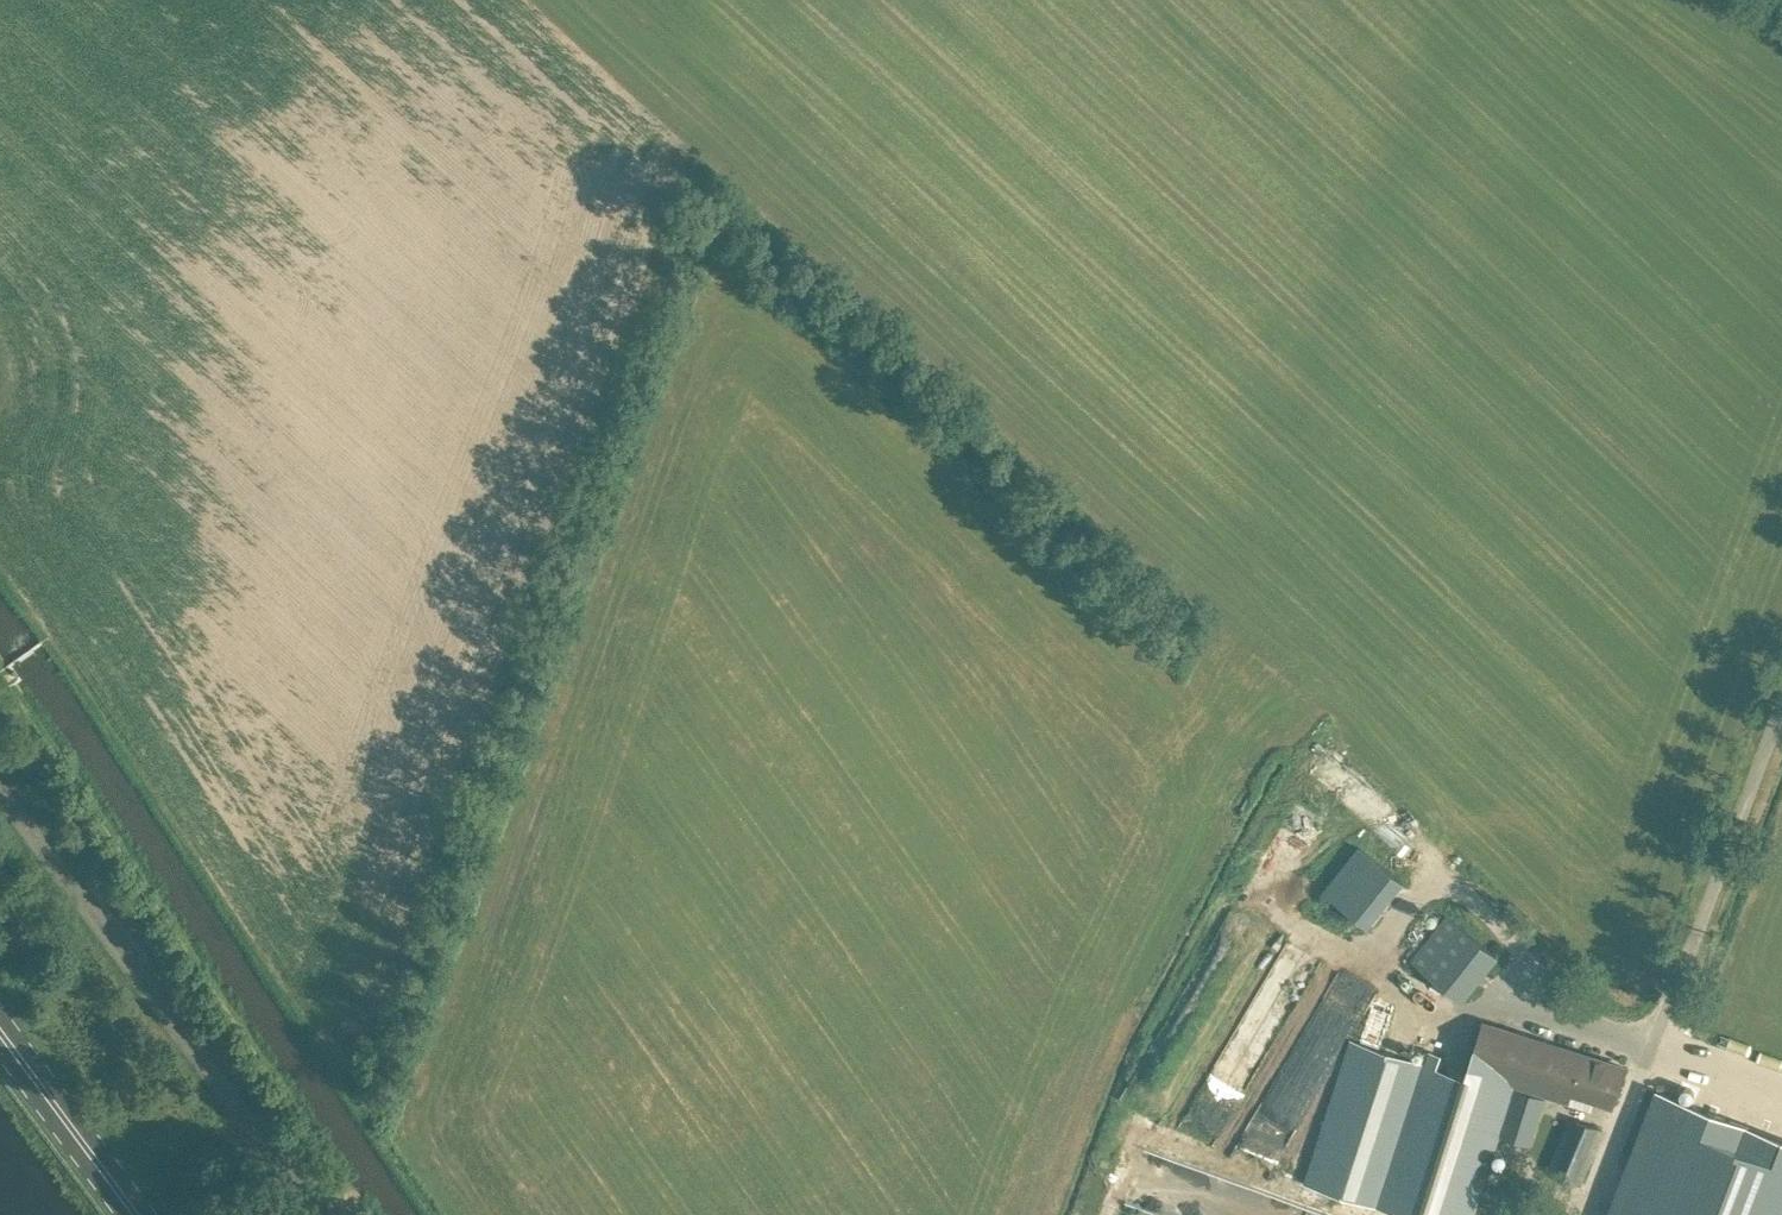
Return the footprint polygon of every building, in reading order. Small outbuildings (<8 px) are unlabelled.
[(1488,952),(1513,927),(1468,881),(1466,883),(1366,779),(1311,832),(1412,936),(1443,906),(1488,952)] [(1237,1094),(1319,951),(1296,938),(1214,1080),(1237,1094)] [(1325,1081),(1372,984),(1350,973),(1328,1020),(1322,1017),(1298,1068),(1325,1081)] [(1405,1214),(1473,1214),(1515,1084),(1570,1101),(1573,1091),(1615,1104),(1626,1067),(1483,1022),(1465,1078),(1351,1042),(1306,1184),(1405,1214)] [(1282,1078),(1259,1146),(1257,1145),(1253,1158),(1281,1167),(1308,1086),(1282,1078)] [(1516,1089),(1501,1134),(1531,1144),(1545,1098),(1516,1089)] [(1660,1092),(1613,1214),(1781,1214),(1781,1139),(1660,1092)] [(1572,1116),(1550,1170),(1581,1183),(1603,1129),(1572,1116)]
